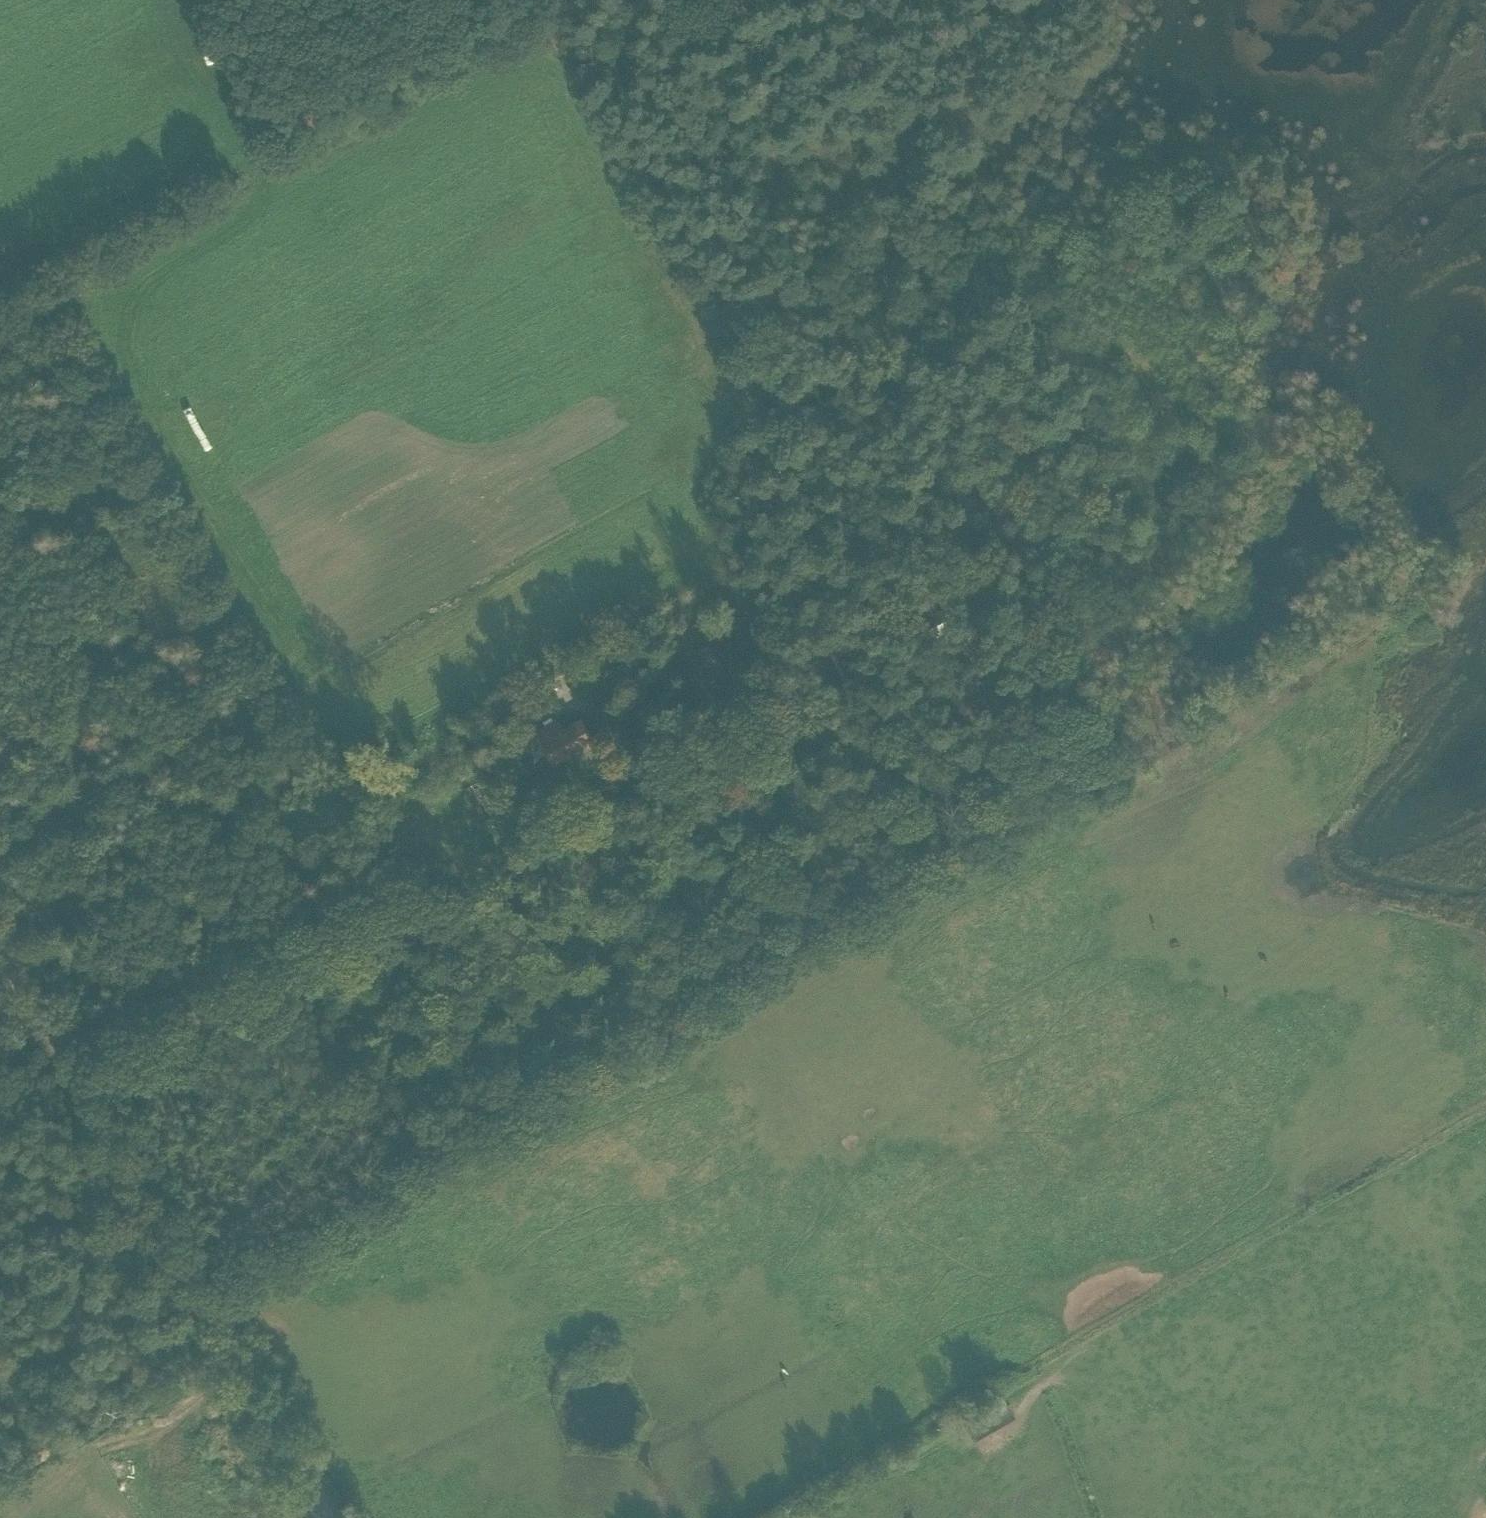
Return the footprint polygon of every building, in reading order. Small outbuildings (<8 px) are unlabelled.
[(557,720),(540,729),(534,733),(542,748),(552,765),(594,742),(582,720),(563,731),(557,720)]
